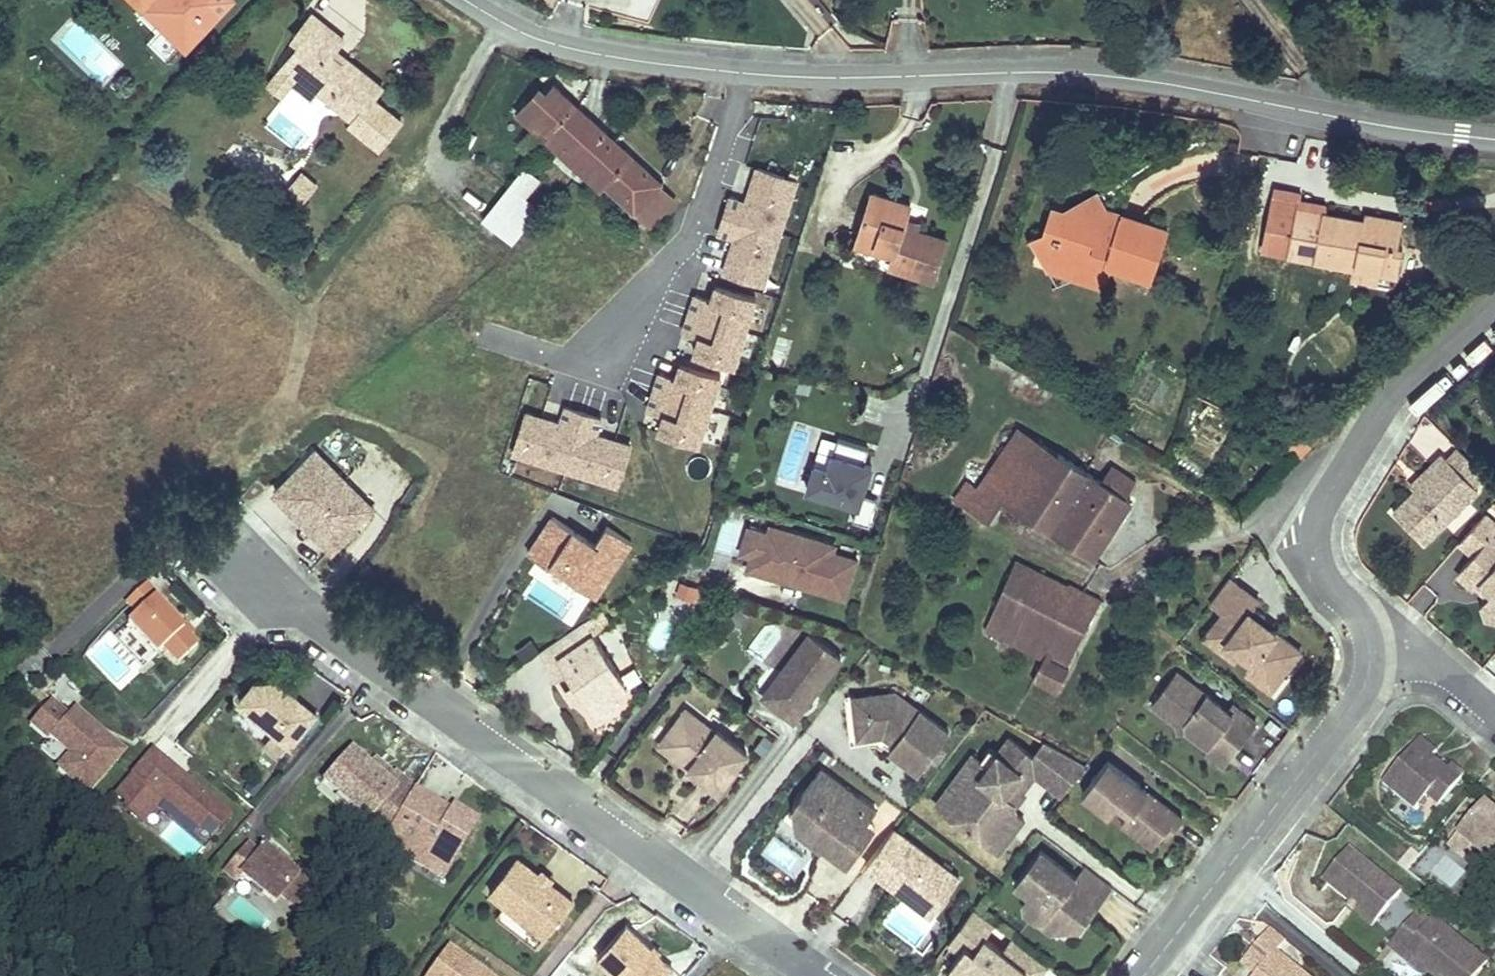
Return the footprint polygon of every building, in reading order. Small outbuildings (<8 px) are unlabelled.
[(186,47),(231,0),(137,0),(186,47)] [(316,91),(351,121),(348,124),(377,148),(402,119),(374,95),(383,85),(339,46),(346,38),(314,10),(293,35),(299,41),(269,77),(285,90),(295,79),(313,94),(316,91)] [(515,112),(545,140),(550,135),(576,106),(552,84),(543,93),(537,88),(515,112)] [(550,135),(564,149),(560,153),(583,174),(594,162),(614,140),(577,107),(576,106),(550,135)] [(560,153),(564,149),(550,135),(545,140),(560,153)] [(594,162),(603,170),(591,182),(600,190),(605,185),(634,212),(659,185),(660,183),(614,141),(614,140),(594,162)] [(591,182),(603,170),(594,162),(583,174),(591,182)] [(763,283),(796,179),(757,166),(746,201),(730,196),(719,231),(734,236),(724,270),(763,283)] [(482,220),(511,243),(538,209),(523,198),(538,179),(524,168),(509,188),(482,220)] [(304,170),(287,189),(303,202),(319,183),(304,170)] [(673,200),(659,185),(634,212),(648,226),(673,200)] [(872,193),(858,234),(895,246),(894,251),(889,266),(932,280),(946,240),(917,230),(903,226),(905,221),(910,206),(872,193)] [(1104,209),(1096,194),(1063,211),(1079,216),(1080,217),(1081,219),(1082,220),(1082,221),(1083,222),(1082,224),(1082,226),(1096,232),(1099,223),(1104,209)] [(1265,251),(1288,256),(1352,268),(1378,273),(1396,277),(1401,249),(1396,248),(1400,230),(1364,223),(1325,216),(1326,209),(1299,204),(1275,199),(1265,251)] [(1055,237),(1047,261),(1083,274),(1092,250),(1106,255),(1103,265),(1108,267),(1150,281),(1167,231),(1143,222),(1141,227),(1119,219),(1121,215),(1104,209),(1099,223),(1096,232),(1082,226),(1082,224),(1083,222),(1082,221),(1082,220),(1081,219),(1080,217),(1079,216),(1063,211),(1050,207),(1042,232),(1042,233),(1055,237)] [(1365,216),(1364,223),(1400,230),(1401,222),(1365,216)] [(905,221),(903,226),(917,230),(918,225),(905,221)] [(1101,287),(1104,281),(1108,267),(1103,265),(1106,255),(1092,250),(1083,274),(1047,261),(1055,237),(1042,233),(1042,232),(1031,238),(1047,269),(1101,287)] [(894,251),(895,246),(858,234),(856,238),(894,251)] [(1377,283),(1378,273),(1352,268),(1350,278),(1377,283)] [(695,350),(734,363),(756,296),(716,284),(711,299),(695,294),(684,329),(700,335),(695,350)] [(1340,360),(1356,342),(1345,332),(1329,349),(1340,360)] [(660,428),(699,441),(721,374),(681,362),(676,377),(660,372),(649,408),(665,413),(660,428)] [(618,484),(631,444),(597,434),(602,417),(566,406),(561,422),(527,411),(514,451),(618,484)] [(1019,512),(1092,559),(1130,501),(1019,429),(1000,457),(1018,469),(1001,495),(982,483),(966,507),(987,521),(1003,497),(1019,512)] [(1298,458),(1310,445),(1296,431),(1284,444),(1298,458)] [(837,438),(830,464),(815,461),(807,492),(861,506),(876,448),(837,438)] [(380,502),(322,443),(274,491),(332,549),(380,502)] [(1425,542),(1478,489),(1444,454),(1432,465),(1436,469),(1416,489),(1394,511),(1425,542)] [(1018,469),(1000,457),(982,483),(1001,495),(1018,469)] [(1416,489),(1436,469),(1432,465),(1412,485),(1416,489)] [(1492,535),(1494,532),(1494,522),(1485,514),(1460,543),(1473,555),(1458,573),(1474,588),(1480,582),(1492,592),(1488,596),(1493,610),(1494,610),(1494,538),(1492,535)] [(530,552),(551,565),(554,561),(579,578),(576,582),(597,596),(633,543),(609,527),(597,545),(554,516),(530,552)] [(848,598),(859,557),(837,551),(840,542),(751,520),(738,570),(848,598)] [(554,561),(551,565),(576,582),(579,578),(554,561)] [(1013,571),(991,621),(1004,627),(1001,635),(1063,668),(1072,649),(1074,649),(1093,613),(1090,611),(1096,599),(1069,586),(1068,589),(1031,569),(1027,578),(1013,571)] [(1259,600),(1230,577),(1211,601),(1223,611),(1204,635),(1235,659),(1240,652),(1255,663),(1271,675),(1284,673),(1300,651),(1271,628),(1262,621),(1266,616),(1254,607),(1259,600)] [(695,600),(699,585),(680,579),(675,594),(695,600)] [(159,596),(147,584),(127,603),(138,614),(129,624),(147,642),(153,637),(179,664),(199,645),(191,636),(182,628),(155,600),(159,596)] [(1493,610),(1488,596),(1482,604),(1486,618),(1494,619),(1494,610),(1493,610)] [(1275,623),(1266,616),(1262,621),(1271,628),(1275,623)] [(625,682),(586,621),(541,651),(558,678),(568,671),(591,708),(609,712),(620,704),(625,682)] [(182,628),(191,636),(194,633),(186,624),(182,628)] [(795,718),(840,657),(808,633),(781,669),(786,672),(767,697),(795,718)] [(1271,675),(1255,663),(1249,672),(1271,688),(1284,673),(1271,675)] [(1232,756),(1257,723),(1233,704),(1228,710),(1177,671),(1152,703),(1177,722),(1186,721),(1187,730),(1209,747),(1213,742),(1232,756)] [(276,679),(256,681),(239,701),(276,732),(291,744),(317,713),(276,679)] [(920,771),(950,732),(896,691),(854,696),(858,737),(883,734),(894,742),(890,748),(920,771)] [(87,795),(124,750),(103,733),(101,736),(91,728),(94,725),(74,708),(68,716),(50,702),(30,726),(48,741),(50,738),(70,755),(57,770),(87,795)] [(598,718),(609,712),(591,708),(598,718)] [(720,789),(748,752),(717,729),(716,731),(686,708),(669,730),(675,734),(677,747),(673,753),(691,767),(695,762),(708,772),(704,777),(720,789)] [(1178,731),(1187,730),(1186,721),(1177,722),(1178,731)] [(103,733),(94,725),(91,728),(101,736),(103,733)] [(673,753),(677,747),(675,734),(669,730),(659,743),(673,753)] [(279,759),(291,744),(276,732),(264,746),(279,759)] [(1421,739),(1383,784),(1416,811),(1428,797),(1436,804),(1462,772),(1450,762),(1446,767),(1434,757),(1438,752),(1421,739)] [(1009,741),(998,755),(988,768),(980,762),(973,756),(960,773),(966,777),(967,784),(945,812),(998,853),(1024,820),(1015,814),(1013,803),(1032,778),(1059,799),(1083,769),(1045,744),(1033,759),(1009,741)] [(182,774),(152,749),(132,772),(147,784),(160,768),(176,781),(182,774)] [(988,768),(998,755),(990,749),(980,762),(988,768)] [(316,789),(382,843),(414,789),(397,775),(395,778),(390,783),(371,768),(349,750),(316,789)] [(1172,833),(1183,819),(1108,761),(1083,793),(1110,813),(1119,802),(1131,811),(1122,823),(1154,847),(1167,830),(1172,833)] [(371,768),(390,783),(395,778),(376,762),(371,768)] [(704,777),(708,772),(695,762),(691,767),(704,777)] [(147,784),(132,772),(114,794),(127,805),(124,808),(142,823),(162,799),(199,830),(208,819),(220,829),(231,815),(182,774),(176,781),(160,768),(147,784)] [(868,821),(877,810),(822,768),(804,792),(820,805),(807,821),(821,833),(823,843),(850,863),(871,835),(863,829),(868,821)] [(945,812),(967,784),(966,777),(960,773),(935,805),(945,812)] [(451,865),(478,820),(455,807),(448,819),(438,813),(442,805),(414,789),(382,843),(430,872),(439,858),(451,865)] [(802,827),(823,843),(821,833),(807,821),(820,805),(804,792),(798,799),(802,827)] [(1466,864),(1479,849),(1494,862),(1494,806),(1487,799),(1446,848),(1466,864)] [(871,835),(877,827),(868,821),(863,829),(871,835)] [(946,897),(960,879),(894,829),(866,864),(921,906),(934,888),(946,897)] [(442,889),(455,868),(439,858),(430,872),(382,843),(378,850),(442,889)] [(295,910),(313,889),(286,867),(277,859),(264,849),(260,854),(247,844),(223,872),(236,883),(241,878),(274,905),(280,897),(295,910)] [(1377,922),(1403,892),(1350,847),(1324,878),(1352,901),(1377,922)] [(1083,926),(1113,888),(1086,866),(1076,878),(1041,850),(1015,883),(1029,893),(1024,899),(1026,910),(1036,918),(1047,917),(1052,911),(1073,928),(1083,926)] [(281,855),(277,859),(286,867),(290,862),(281,855)] [(546,936),(573,901),(517,856),(489,891),(546,936)] [(1373,927),(1377,922),(1352,901),(1348,906),(1373,927)] [(1489,964),(1434,917),(1422,907),(1393,942),(1431,973),(1434,975),(1479,975),(1489,964)] [(1049,967),(1013,939),(1004,951),(986,938),(995,925),(975,909),(948,943),(960,953),(948,968),(958,975),(1042,975),(1049,967)] [(1079,932),(1083,926),(1073,928),(1052,911),(1047,917),(1036,918),(1052,930),(1079,932)] [(673,967),(626,925),(598,957),(619,975),(664,975),(673,967)] [(1276,956),(1287,941),(1271,928),(1243,965),(1258,975),(1303,975),(1276,956)] [(1393,942),(1389,947),(1424,975),(1429,975),(1431,973),(1393,942)] [(427,975),(491,975),(449,945),(427,975)] [(583,975),(565,965),(559,975),(583,975)]
